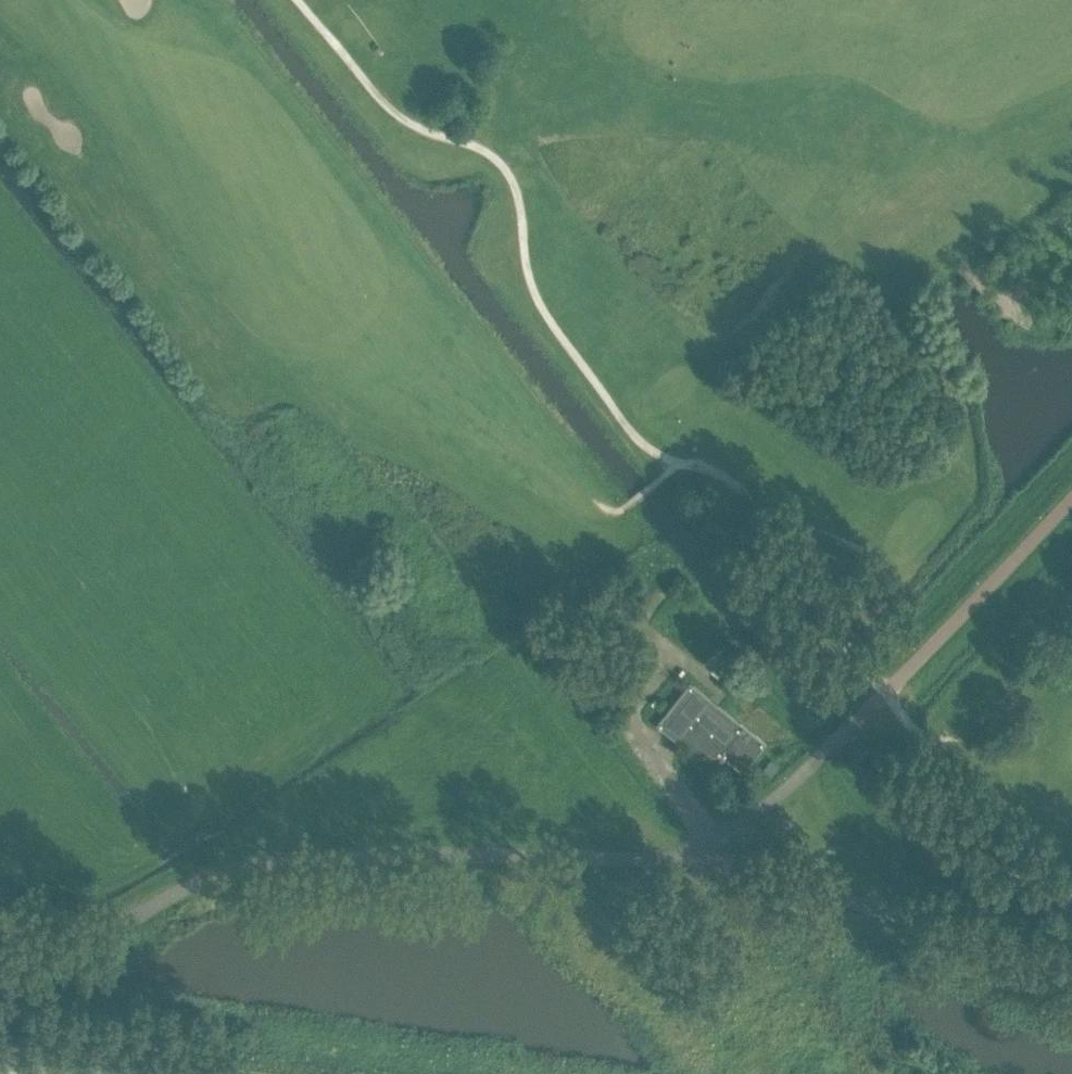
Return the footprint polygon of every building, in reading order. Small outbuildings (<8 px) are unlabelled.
[(766,743),(720,707),(709,698),(690,683),(656,725),(697,758),(721,756),(742,773),(766,743)]
